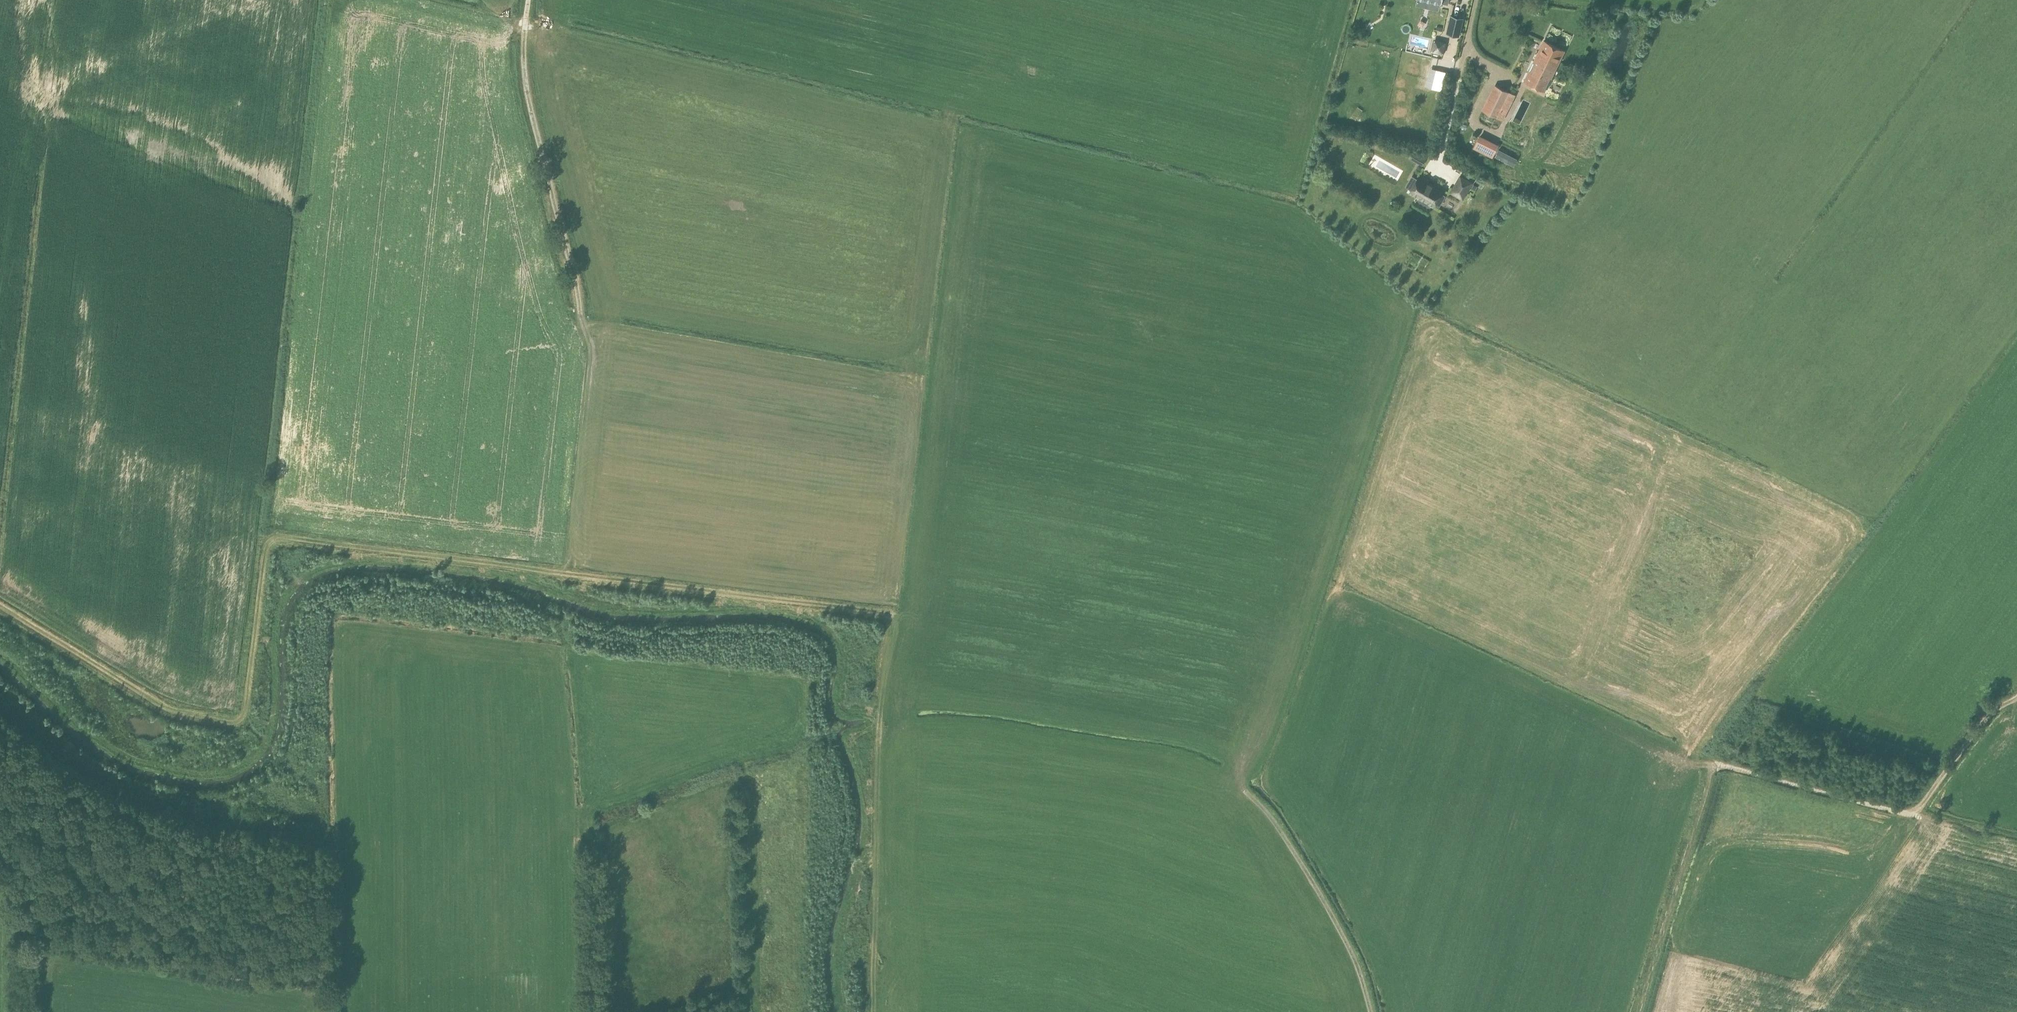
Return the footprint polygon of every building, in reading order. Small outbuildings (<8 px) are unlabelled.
[(1459,34),(1463,17),(1452,14),(1447,31),(1459,34)] [(1443,51),(1445,41),(1435,39),(1433,49),(1443,51)] [(1524,81),(1545,91),(1565,50),(1544,40),(1524,81)] [(1511,92),(1496,85),(1484,110),(1498,117),(1511,92)] [(1484,156),(1491,142),(1476,135),(1470,150),(1484,156)] [(1423,165),(1427,158),(1416,151),(1411,158),(1423,165)] [(1460,176),(1451,191),(1455,194),(1458,189),(1465,193),(1472,182),(1460,176)] [(1419,177),(1410,192),(1419,197),(1417,201),(1429,209),(1431,205),(1433,206),(1435,203),(1439,206),(1445,196),(1441,193),(1442,191),(1419,177)]
